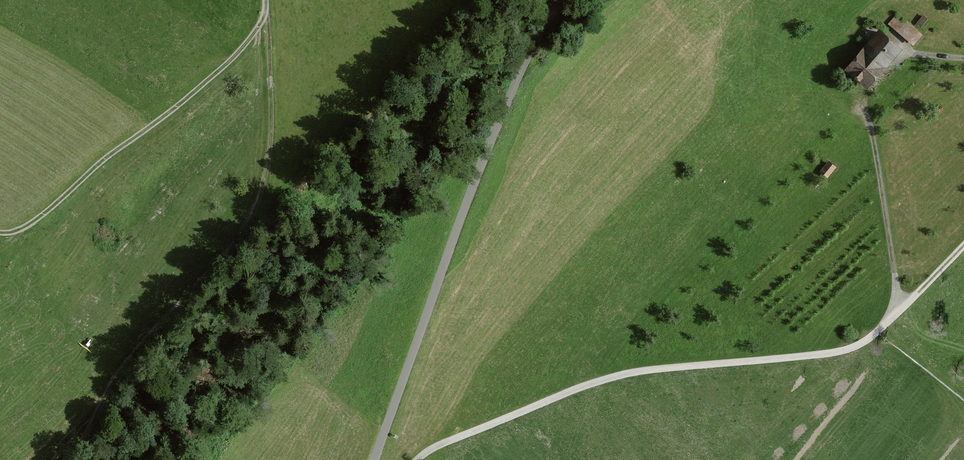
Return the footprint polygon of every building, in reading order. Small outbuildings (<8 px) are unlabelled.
[(923,36),(897,15),(888,26),(914,47),(923,36)] [(928,20),(923,16),(916,24),(921,28),(928,20)] [(868,93),(903,52),(879,32),(844,72),(868,93)] [(829,158),(819,170),(827,177),(837,166),(829,158)]
